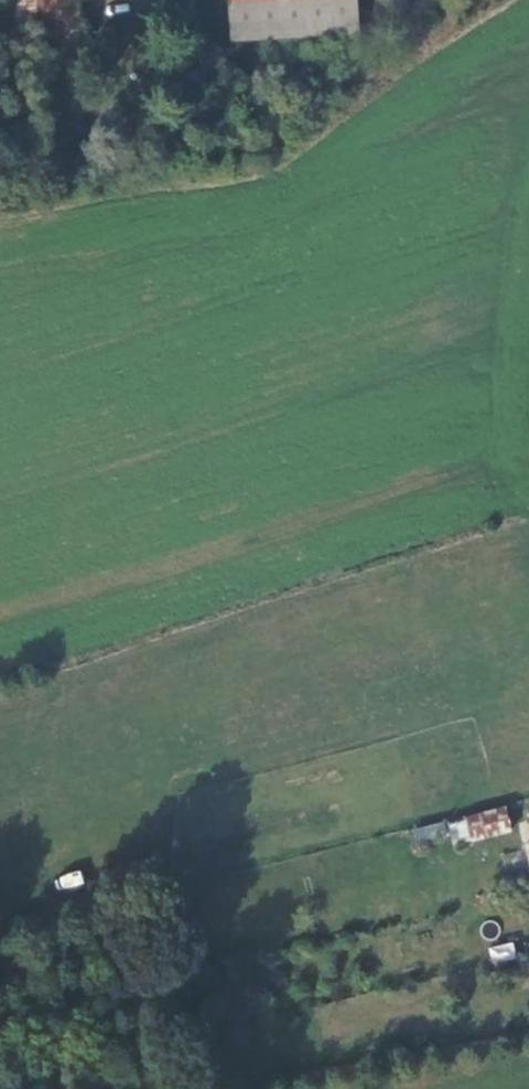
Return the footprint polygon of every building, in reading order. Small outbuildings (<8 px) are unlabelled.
[(75,0),(36,0),(39,63),(77,61),(75,0)] [(233,52),(357,42),(354,0),(229,0),(233,52)] [(497,820),(464,829),(457,830),(463,853),(470,852),(503,843),(497,820)] [(488,948),(492,964),(516,957),(512,942),(488,948)]
